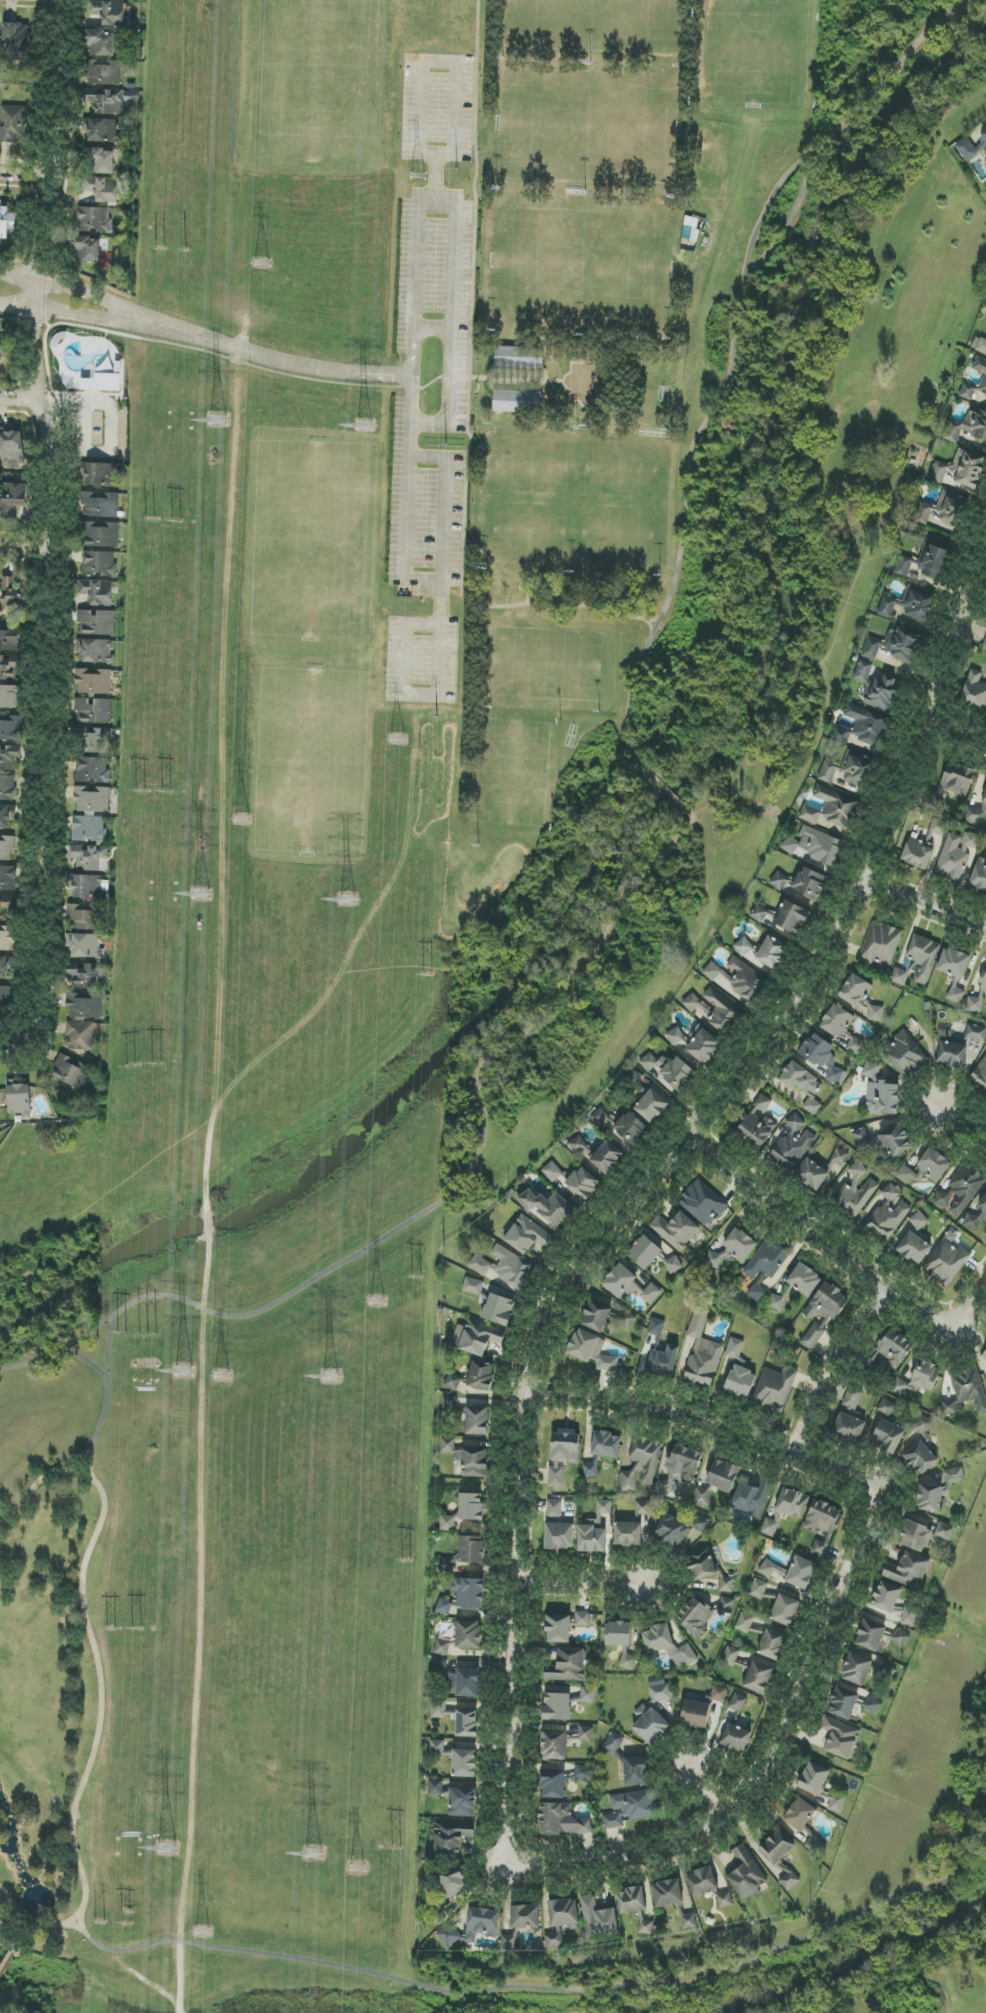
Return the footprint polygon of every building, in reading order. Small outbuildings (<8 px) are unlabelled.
[(91,1),(90,16),(103,16),(103,26),(124,27),(125,2),(91,1)] [(29,24),(6,24),(5,59),(28,60),(29,24)] [(90,31),(91,56),(115,56),(114,31),(90,31)] [(90,85),(121,86),(121,62),(91,62),(90,85)] [(124,92),(94,91),(93,114),(123,115),(124,92)] [(0,141),(25,142),(26,107),(2,106),(1,126),(0,141)] [(118,143),(119,120),(89,119),(88,142),(118,143)] [(985,147),(985,149),(985,131),(980,136),(985,142),(976,149),(966,137),(954,146),(968,162),(985,147)] [(114,174),(114,150),(90,150),(90,174),(114,174)] [(118,178),(82,177),(82,192),(96,193),(96,203),(118,203),(118,178)] [(8,239),(8,230),(16,230),(16,215),(9,215),(9,204),(0,203),(0,239),(8,239)] [(77,232),(110,233),(111,208),(78,207),(77,232)] [(101,238),(74,237),(74,252),(79,252),(78,261),(100,262),(101,238)] [(981,337),(975,349),(985,354),(985,340),(981,337)] [(495,368),(543,369),(544,348),(496,346),(495,368)] [(977,356),(972,369),(985,375),(979,388),(964,382),(958,396),(972,401),(977,389),(985,393),(984,395),(985,396),(985,360),(977,356)] [(121,374),(96,373),(96,379),(81,379),(81,391),(121,392),(121,374)] [(494,412),(542,413),(542,392),(494,391),(494,412)] [(958,443),(960,434),(985,440),(985,413),(968,409),(964,424),(948,420),(943,440),(958,443)] [(0,429),(0,465),(9,464),(9,467),(24,467),(23,429),(0,429)] [(975,492),(985,458),(958,449),(953,466),(936,460),(930,477),(975,492)] [(86,485),(115,486),(116,464),(87,463),(86,485)] [(3,517),(17,517),(17,507),(26,507),(27,484),(4,483),(3,517)] [(919,502),(914,521),(927,525),(931,513),(936,514),(934,520),(961,528),(970,499),(943,490),(937,507),(919,502)] [(119,518),(119,493),(83,492),(83,517),(119,518)] [(119,547),(120,523),(84,522),(83,546),(119,547)] [(943,581),(951,551),(925,544),(918,574),(943,581)] [(117,552),(84,552),(83,576),(116,576),(117,552)] [(912,558),(898,556),(895,575),(908,577),(912,558)] [(25,589),(16,589),(16,577),(2,577),(3,608),(26,607),(25,589)] [(113,606),(113,581),(77,580),(77,595),(92,595),(91,606),(113,606)] [(883,596),(877,615),(891,619),(895,605),(907,608),(905,616),(927,623),(935,597),(907,588),(903,602),(883,596)] [(114,636),(115,611),(95,611),(81,610),(81,635),(114,636)] [(875,661),(879,651),(911,662),(920,637),(891,627),(885,643),(869,637),(862,657),(875,661)] [(0,629),(0,650),(25,651),(25,629),(0,629)] [(111,656),(111,641),(78,639),(77,662),(115,664),(115,656),(111,656)] [(15,668),(20,668),(20,656),(0,656),(0,680),(14,681),(15,668)] [(893,713),(900,687),(894,686),(895,681),(884,678),(882,682),(869,679),(873,664),(859,660),(853,680),(868,683),(862,704),(893,713)] [(985,709),(985,684),(980,682),(983,672),(971,668),(961,701),(985,709)] [(111,670),(75,669),(75,694),(111,694),(111,670)] [(19,709),(19,686),(0,685),(0,708),(19,709)] [(111,724),(112,700),(91,699),(75,698),(74,723),(111,724)] [(892,721),(848,705),(843,716),(856,721),(850,737),(882,748),(892,721)] [(21,741),(22,716),(0,716),(0,740),(21,741)] [(14,770),(14,760),(21,760),(21,746),(5,746),(0,746),(0,770),(14,770)] [(832,784),(837,770),(846,774),(843,782),(865,790),(876,760),(848,750),(842,766),(825,760),(818,779),(832,784)] [(109,758),(77,757),(76,782),(108,783),(109,758)] [(976,770),(956,764),(953,774),(945,772),(938,793),(927,789),(922,805),(936,810),(942,789),(967,797),(976,770)] [(0,776),(0,801),(14,801),(15,776),(0,776)] [(799,818),(817,825),(818,822),(827,826),(828,823),(849,830),(860,801),(817,785),(813,797),(826,802),(823,812),(804,805),(799,818)] [(110,787),(75,786),(75,811),(109,812),(110,787)] [(984,809),(967,807),(966,821),(985,823),(985,790),(984,809)] [(9,829),(9,820),(16,820),(16,806),(0,805),(0,829),(9,829)] [(106,817),(73,816),(73,841),(105,842),(106,817)] [(926,842),(908,837),(901,862),(926,869),(937,835),(944,837),(948,822),(933,818),(926,842)] [(844,841),(803,825),(798,839),(787,835),(782,850),(795,855),(796,851),(834,866),(844,841)] [(948,833),(935,874),(962,883),(972,851),(976,852),(981,836),(965,831),(963,838),(948,833)] [(14,836),(0,836),(0,860),(13,861),(14,836)] [(76,870),(107,871),(108,847),(87,846),(70,845),(70,859),(77,859),(76,870)] [(977,858),(970,887),(985,891),(985,860),(977,858)] [(17,866),(0,866),(0,891),(16,891),(17,866)] [(793,891),(818,900),(827,876),(801,867),(793,891)] [(789,879),(778,871),(769,883),(779,891),(789,879)] [(73,898),(90,898),(90,905),(67,904),(67,921),(76,921),(76,930),(99,930),(100,875),(73,875),(73,898)] [(7,921),(7,909),(16,910),(16,896),(0,895),(0,921),(7,921)] [(790,933),(797,937),(811,913),(788,900),(772,928),(788,937),(790,933)] [(762,924),(766,918),(773,923),(777,916),(757,904),(750,917),(762,924)] [(903,931),(872,921),(860,958),(890,969),(903,931)] [(0,926),(0,950),(13,951),(14,927),(0,926)] [(101,935),(71,934),(70,957),(100,957),(101,935)] [(790,947),(769,935),(761,949),(741,938),(734,950),(746,957),(750,949),(758,953),(755,959),(776,971),(790,947)] [(941,943),(914,935),(906,958),(921,963),(914,982),(927,986),(941,943)] [(971,956),(945,947),(937,970),(963,979),(971,956)] [(8,979),(8,956),(0,956),(0,979),(8,979)] [(709,963),(703,973),(753,1004),(768,979),(733,957),(727,967),(737,973),(734,978),(709,963)] [(102,1019),(103,992),(96,992),(96,977),(102,977),(103,966),(82,966),(82,963),(68,963),(67,1018),(102,1019)] [(905,986),(910,973),(897,969),(893,982),(905,986)] [(874,984),(851,973),(839,998),(862,1009),(874,984)] [(0,987),(0,1011),(10,1011),(11,987),(0,987)] [(682,1004),(726,1035),(742,1013),(709,989),(701,1000),(691,992),(682,1004)] [(980,1012),(982,999),(969,996),(967,1010),(980,1012)] [(840,1040),(854,1016),(833,1003),(819,1027),(840,1040)] [(883,1021),(884,1007),(869,1006),(868,1020),(883,1021)] [(67,1049),(94,1050),(95,1023),(68,1022),(67,1049)] [(688,1036),(693,1041),(686,1049),(704,1065),(722,1044),(699,1024),(688,1036)] [(968,1046),(950,1043),(953,1026),(942,1024),(936,1064),(964,1068),(968,1046)] [(985,1043),(985,1037),(985,1028),(968,1024),(965,1038),(985,1043)] [(673,1046),(685,1038),(678,1026),(665,1035),(673,1046)] [(895,1037),(900,1044),(886,1055),(905,1079),(929,1060),(905,1029),(895,1037)] [(833,1065),(838,1058),(830,1053),(834,1046),(812,1033),(799,1054),(829,1072),(825,1078),(840,1087),(848,1074),(833,1065)] [(650,1072),(656,1065),(663,1071),(659,1076),(681,1093),(697,1072),(677,1057),(672,1063),(663,1055),(659,1061),(648,1052),(639,1064),(650,1072)] [(51,1077),(84,1089),(92,1066),(59,1054),(51,1077)] [(969,1082),(985,1092),(985,1055),(969,1082)] [(815,1116),(823,1105),(813,1098),(824,1083),(791,1061),(778,1081),(793,1091),(796,1087),(810,1096),(802,1107),(815,1116)] [(862,1077),(876,1080),(880,1065),(866,1061),(862,1077)] [(30,1082),(8,1083),(8,1115),(23,1114),(23,1119),(31,1119),(30,1082)] [(899,1083),(868,1082),(867,1112),(898,1114),(899,1083)] [(635,1110),(654,1124),(670,1103),(650,1089),(635,1110)] [(611,1117),(600,1108),(591,1118),(601,1128),(611,1117)] [(649,1128),(629,1110),(613,1128),(633,1146),(649,1128)] [(793,1173),(817,1137),(806,1130),(800,1140),(795,1137),(805,1121),(793,1113),(786,1124),(790,1127),(770,1158),(793,1173)] [(914,1146),(899,1123),(879,1135),(893,1159),(914,1146)] [(874,1145),(865,1127),(852,1133),(861,1151),(874,1145)] [(576,1159),(591,1154),(585,1136),(570,1141),(576,1159)] [(625,1155),(607,1140),(589,1160),(608,1176),(625,1155)] [(831,1163),(844,1168),(850,1153),(836,1148),(831,1163)] [(953,1163),(931,1148),(914,1172),(903,1164),(895,1176),(907,1185),(911,1179),(918,1184),(924,1175),(938,1184),(953,1163)] [(794,1176),(817,1192),(831,1173),(807,1157),(794,1176)] [(879,1184),(867,1176),(870,1170),(856,1160),(848,1172),(856,1177),(850,1187),(846,1185),(834,1203),(857,1218),(879,1184)] [(553,1183),(564,1174),(553,1161),(542,1170),(553,1183)] [(962,1163),(950,1186),(951,1187),(947,1194),(939,1190),(932,1203),(947,1211),(962,1219),(985,1176),(962,1163)] [(565,1187),(587,1202),(601,1182),(579,1167),(565,1187)] [(711,1227),(727,1202),(694,1180),(678,1205),(711,1227)] [(912,1208),(898,1198),(903,1192),(889,1182),(881,1194),(887,1199),(881,1208),(878,1206),(864,1227),(888,1243),(912,1208)] [(529,1213),(537,1207),(555,1232),(577,1216),(558,1189),(540,1202),(529,1187),(516,1196),(529,1213)] [(975,1215),(970,1213),(963,1226),(975,1233),(982,1221),(985,1224),(985,1195),(975,1215)] [(929,1221),(919,1210),(909,1220),(919,1231),(929,1221)] [(701,1229),(681,1211),(669,1224),(659,1215),(650,1225),(680,1252),(701,1229)] [(503,1240),(526,1256),(536,1241),(546,1249),(554,1238),(522,1215),(503,1240)] [(757,1240),(733,1229),(721,1255),(711,1250),(705,1263),(718,1269),(722,1260),(730,1263),(732,1258),(746,1264),(757,1240)] [(918,1266),(933,1247),(911,1231),(897,1249),(918,1266)] [(648,1271),(663,1249),(642,1235),(627,1256),(648,1271)] [(754,1280),(760,1270),(773,1279),(789,1252),(766,1238),(744,1273),(754,1280)] [(923,1269),(948,1287),(970,1256),(945,1238),(923,1269)] [(534,1265),(496,1244),(491,1255),(501,1260),(498,1267),(475,1254),(468,1267),(485,1277),(488,1271),(521,1289),(534,1265)] [(683,1266),(675,1256),(664,1264),(672,1275),(683,1266)] [(640,1280),(621,1262),(601,1283),(621,1301),(640,1280)] [(810,1297),(823,1276),(799,1262),(787,1283),(810,1297)] [(768,1293),(759,1284),(767,1277),(765,1274),(746,1292),(757,1303),(768,1293)] [(485,1283),(466,1276),(461,1291),(481,1297),(485,1283)] [(640,1296),(651,1305),(662,1291),(651,1282),(640,1296)] [(800,1343),(813,1351),(849,1298),(825,1282),(803,1314),(812,1320),(817,1313),(825,1318),(820,1325),(815,1321),(800,1343)] [(515,1299),(488,1294),(483,1320),(510,1326),(515,1299)] [(768,1308),(783,1311),(785,1297),(771,1294),(768,1308)] [(580,1324),(603,1333),(614,1306),(591,1297),(580,1324)] [(724,1345),(702,1339),(710,1309),(694,1305),(686,1336),(696,1339),(685,1380),(712,1387),(724,1345)] [(666,1321),(652,1317),(648,1333),(661,1337),(666,1321)] [(485,1358),(490,1341),(502,1345),(506,1331),(468,1319),(464,1331),(458,1329),(453,1348),(485,1358)] [(566,1353),(580,1359),(598,1361),(597,1368),(601,1370),(618,1371),(619,1357),(602,1355),(602,1352),(607,1341),(577,1328),(566,1353)] [(913,1343),(888,1330),(875,1355),(900,1368),(913,1343)] [(725,1356),(739,1360),(745,1341),(731,1337),(725,1356)] [(647,1371),(674,1376),(679,1347),(668,1345),(667,1353),(650,1350),(647,1371)] [(932,1393),(942,1368),(920,1359),(910,1383),(896,1378),(891,1391),(903,1396),(906,1388),(917,1392),(919,1388),(932,1393)] [(469,1378),(449,1375),(446,1388),(458,1390),(459,1385),(491,1390),(496,1365),(472,1361),(469,1378)] [(799,1370),(785,1365),(783,1370),(767,1364),(753,1403),(783,1414),(799,1370)] [(758,1374),(734,1365),(724,1391),(748,1400),(758,1374)] [(978,1367),(950,1375),(957,1399),(941,1403),(944,1417),(957,1413),(955,1405),(973,1400),(978,1416),(985,1414),(985,1397),(978,1367)] [(864,1390),(851,1385),(842,1405),(855,1411),(864,1390)] [(443,1410),(457,1410),(456,1396),(443,1397),(443,1410)] [(891,1416),(896,1404),(883,1399),(878,1411),(891,1416)] [(466,1435),(489,1435),(489,1407),(466,1406),(466,1435)] [(858,1445),(867,1423),(841,1413),(832,1434),(858,1445)] [(934,1422),(921,1415),(913,1430),(926,1437),(934,1422)] [(871,1444),(895,1454),(906,1429),(881,1419),(871,1444)] [(551,1462),(579,1462),(579,1443),(575,1443),(576,1430),(552,1430),(551,1462)] [(592,1456),(619,1458),(622,1435),(594,1432),(592,1456)] [(662,1441),(634,1436),(629,1461),(635,1462),(632,1473),(623,1471),(619,1490),(637,1493),(639,1483),(654,1485),(662,1441)] [(455,1439),(442,1438),(441,1452),(454,1453),(455,1439)] [(939,1460),(921,1440),(903,1456),(921,1476),(939,1460)] [(703,1453),(679,1446),(674,1445),(669,1462),(669,1480),(659,1480),(658,1492),(661,1493),(672,1493),(676,1481),(694,1481),(703,1453)] [(487,1477),(488,1449),(463,1448),(462,1477),(487,1477)] [(740,1467),(715,1458),(705,1484),(731,1493),(740,1467)] [(583,1461),(584,1477),(599,1477),(598,1460),(583,1461)] [(565,1465),(549,1464),(548,1486),(564,1486),(565,1465)] [(919,1509),(940,1512),(943,1491),(949,1490),(950,1484),(965,1482),(963,1467),(943,1470),(944,1478),(944,1481),(923,1478),(919,1506),(919,1509)] [(741,1482),(731,1506),(760,1518),(775,1481),(763,1476),(758,1488),(741,1482)] [(694,1504),(708,1506),(711,1488),(697,1486),(694,1504)] [(809,1495),(782,1487),(776,1512),(803,1519),(809,1495)] [(483,1494),(460,1493),(459,1520),(483,1521),(483,1494)] [(562,1518),(562,1500),(548,1500),(547,1517),(562,1518)] [(812,1554),(826,1558),(841,1509),(813,1500),(804,1529),(818,1533),(812,1554)] [(578,1552),(606,1552),(606,1542),(609,1542),(609,1529),(601,1529),(601,1514),(612,1514),(612,1501),(597,1501),(597,1519),(585,1519),(585,1525),(578,1525),(578,1552)] [(650,1516),(651,1501),(636,1501),(635,1515),(650,1516)] [(680,1550),(691,1527),(704,1533),(710,1521),(691,1512),(686,1523),(665,1514),(653,1538),(680,1550)] [(442,1531),(456,1531),(457,1515),(442,1515),(442,1531)] [(775,1537),(779,1523),(765,1518),(760,1532),(775,1537)] [(935,1529),(910,1520),(901,1545),(925,1553),(935,1529)] [(955,1527),(939,1522),(934,1537),(951,1542),(955,1527)] [(574,1524),(546,1523),(545,1549),(574,1550),(574,1524)] [(642,1546),(642,1523),(615,1523),(615,1546),(642,1546)] [(484,1537),(459,1536),(459,1563),(484,1563),(484,1537)] [(686,1554),(693,1581),(718,1575),(710,1548),(686,1554)] [(919,1590),(930,1561),(905,1551),(896,1573),(886,1568),(883,1575),(919,1590)] [(807,1590),(817,1563),(796,1556),(786,1583),(807,1590)] [(454,1559),(437,1559),(437,1573),(454,1573),(454,1559)] [(770,1579),(778,1566),(766,1559),(758,1572),(770,1579)] [(720,1578),(719,1592),(733,1593),(734,1578),(720,1578)] [(768,1583),(755,1578),(749,1595),(762,1600),(768,1583)] [(484,1579),(452,1579),(452,1592),(457,1592),(457,1601),(438,1601),(438,1614),(450,1614),(450,1607),(462,1607),(462,1611),(483,1611),(484,1579)] [(902,1588),(881,1580),(871,1606),(893,1614),(902,1588)] [(792,1628),(801,1602),(780,1594),(770,1619),(792,1628)] [(700,1640),(708,1630),(704,1626),(715,1614),(695,1596),(675,1618),(700,1640)] [(732,1613),(735,1599),(722,1597),(720,1611),(732,1613)] [(901,1623),(914,1626),(918,1611),(904,1608),(901,1623)] [(590,1627),(591,1612),(575,1612),(574,1626),(590,1627)] [(755,1617),(741,1612),(735,1629),(749,1634),(755,1617)] [(571,1615),(547,1615),(547,1643),(571,1643),(571,1615)] [(855,1644),(878,1653),(888,1625),(865,1617),(855,1644)] [(456,1648),(481,1649),(481,1621),(457,1621),(456,1648)] [(606,1645),(631,1646),(631,1623),(606,1622),(606,1645)] [(648,1654),(669,1649),(674,1668),(696,1663),(692,1644),(675,1648),(669,1624),(642,1631),(648,1654)] [(890,1639),(902,1648),(911,1637),(900,1628),(890,1639)] [(779,1661),(786,1635),(766,1630),(759,1655),(779,1661)] [(436,1654),(449,1656),(451,1642),(437,1640),(436,1654)] [(735,1667),(740,1650),(727,1646),(723,1663),(735,1667)] [(585,1649),(558,1649),(558,1667),(545,1667),(544,1680),(584,1681),(585,1649)] [(841,1678),(863,1687),(874,1660),(852,1651),(841,1678)] [(434,1673),(448,1673),(448,1659),(434,1659),(434,1673)] [(743,1687),(764,1695),(774,1669),(753,1661),(743,1687)] [(480,1669),(457,1669),(456,1697),(480,1697),(480,1669)] [(725,1702),(728,1689),(713,1686),(711,1699),(725,1702)] [(827,1712),(850,1721),(860,1695),(837,1686),(827,1712)] [(574,1695),(574,1702),(594,1703),(595,1688),(582,1687),(581,1695),(574,1695)] [(571,1721),(572,1694),(544,1693),(543,1720),(571,1721)] [(721,1744),(744,1753),(752,1732),(744,1729),(748,1717),(741,1714),(748,1698),(734,1693),(728,1709),(734,1711),(721,1744)] [(707,1729),(711,1704),(685,1700),(681,1725),(707,1729)] [(478,1738),(479,1711),(457,1710),(456,1737),(478,1738)] [(824,1750),(849,1761),(862,1731),(826,1717),(821,1729),(831,1733),(824,1750)] [(579,1741),(592,1741),(593,1727),(579,1727),(579,1741)] [(542,1759),(566,1760),(567,1732),(543,1732),(542,1759)] [(624,1738),(612,1732),(605,1749),(616,1754),(624,1738)] [(445,1741),(430,1741),(430,1753),(445,1753),(445,1741)] [(477,1750),(453,1749),(453,1777),(476,1778),(477,1750)] [(624,1758),(626,1786),(648,1785),(647,1757),(624,1758)] [(830,1769),(808,1762),(798,1789),(831,1800),(827,1809),(841,1814),(846,1799),(823,1791),(830,1769)] [(590,1783),(593,1768),(577,1765),(574,1780),(590,1783)] [(565,1799),(565,1771),(541,1771),(541,1798),(565,1799)] [(476,1788),(450,1787),(449,1816),(476,1817),(476,1788)] [(609,1795),(612,1813),(603,1814),(605,1830),(624,1827),(623,1821),(659,1816),(656,1789),(609,1795)] [(818,1810),(799,1796),(783,1820),(803,1833),(818,1810)] [(572,1804),(540,1804),(540,1834),(592,1834),(592,1818),(572,1818),(572,1804)] [(462,1837),(475,1838),(475,1822),(435,1820),(434,1853),(462,1854),(462,1837)] [(790,1892),(801,1879),(781,1861),(796,1843),(779,1828),(759,1851),(785,1874),(778,1882),(790,1892)] [(804,1845),(815,1854),(824,1843),(813,1834),(804,1845)] [(727,1877),(742,1899),(748,1895),(752,1900),(762,1894),(758,1888),(768,1882),(743,1844),(732,1851),(742,1867),(727,1877)] [(720,1888),(712,1866),(686,1875),(694,1897),(720,1888)] [(444,1900),(468,1893),(461,1867),(437,1873),(444,1900)] [(657,1909),(684,1903),(679,1879),(652,1885),(657,1909)] [(617,1891),(620,1914),(647,1911),(643,1887),(617,1891)] [(720,1908),(733,1905),(731,1892),(717,1895),(720,1908)] [(581,1897),(587,1940),(619,1935),(615,1909),(597,1911),(595,1895),(581,1897)] [(548,1902),(552,1927),(568,1925),(569,1930),(581,1929),(576,1898),(548,1902)] [(541,1906),(512,1905),(511,1928),(540,1929),(541,1906)] [(500,1911),(470,1908),(466,1943),(475,1944),(477,1935),(497,1937),(500,1911)] [(682,1929),(697,1928),(695,1914),(681,1915),(682,1929)] [(640,1920),(639,1933),(653,1935),(654,1921),(640,1920)] [(460,1930),(443,1924),(437,1941),(454,1947),(460,1930)]
